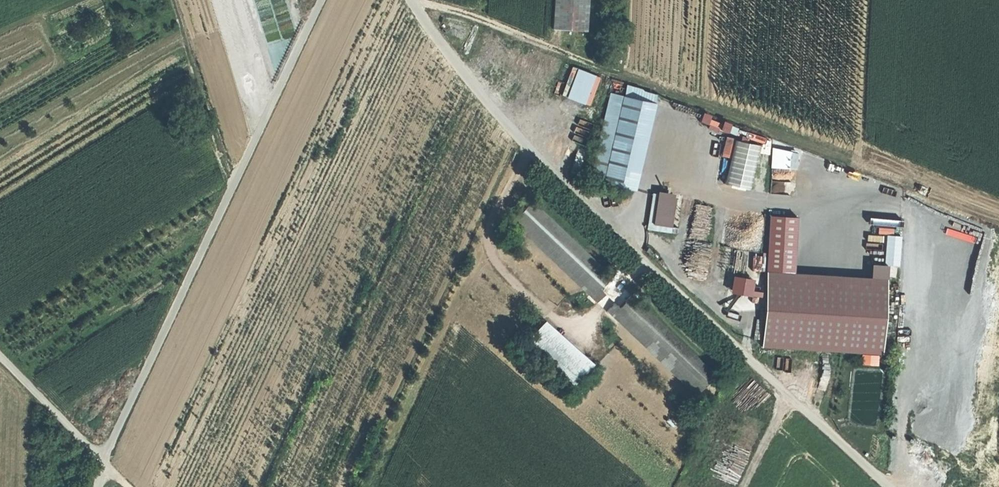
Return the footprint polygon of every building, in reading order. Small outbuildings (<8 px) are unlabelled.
[(552,29),(586,31),(588,0),(554,0),(552,29)] [(574,66),(562,95),(590,106),(601,76),(574,66)] [(655,103),(611,94),(593,184),(637,192),(655,103)] [(726,132),(729,124),(701,112),(697,121),(726,132)] [(759,145),(734,140),(724,184),(749,189),(759,145)] [(770,193),(797,193),(798,148),(771,148),(770,193)] [(653,190),(648,228),(679,233),(685,190),(675,189),(674,193),(653,190)] [(771,216),(767,271),(796,273),(799,218),(771,216)] [(762,345),(881,352),(885,278),(796,273),(767,271),(762,345)] [(591,360),(545,318),(525,340),(572,382),(591,360)]
